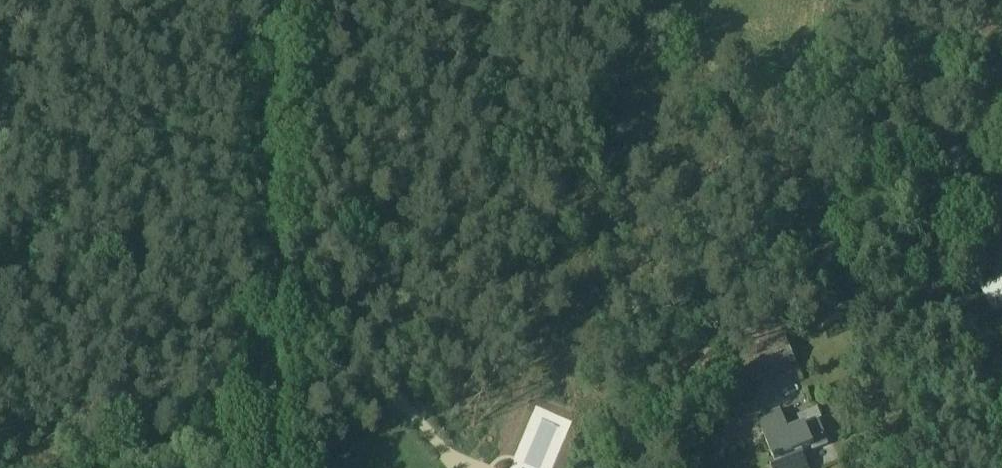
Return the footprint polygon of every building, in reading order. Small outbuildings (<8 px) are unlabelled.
[(1001,307),(1001,278),(981,287),(993,311),(1001,307)] [(730,379),(740,375),(744,386),(797,365),(785,335),(732,356),(731,354),(721,358),(730,379)] [(758,423),(774,463),(770,465),(772,467),(809,467),(803,452),(828,443),(820,424),(807,429),(805,424),(789,431),(782,414),(758,423)]
